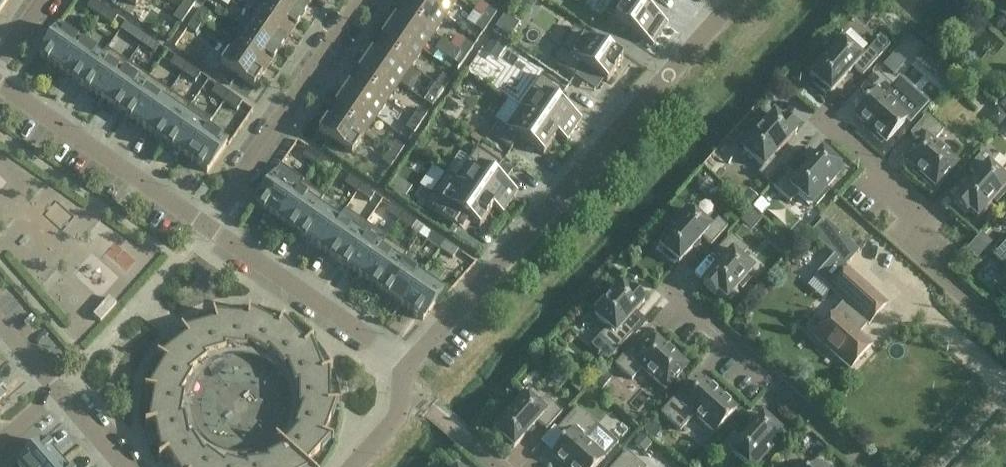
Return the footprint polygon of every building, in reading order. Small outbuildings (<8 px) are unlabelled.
[(100,16),(105,8),(94,0),(92,0),(87,7),(100,16)] [(195,5),(188,0),(186,0),(180,9),(188,14),(195,5)] [(256,11),(290,34),(302,17),(276,0),(264,0),(256,11)] [(302,17),(313,0),(276,0),(302,17)] [(401,10),(435,33),(446,16),(422,0),(408,0),(401,10)] [(446,16),(458,0),(422,0),(446,16)] [(653,46),(668,24),(644,8),(649,0),(614,0),(605,13),(653,46)] [(997,11),(1005,19),(1005,0),(997,11)] [(490,23),(497,13),(489,7),(482,17),(490,23)] [(118,17),(105,8),(100,16),(112,25),(118,17)] [(181,24),(188,14),(180,9),(173,19),(181,24)] [(209,14),(201,9),(194,19),(202,24),(209,14)] [(401,10),(389,28),(423,51),(435,33),(401,10)] [(245,28),(278,52),(290,34),(256,11),(245,28)] [(519,22),(506,13),(496,27),(509,36),(519,22)] [(483,33),(490,23),(482,17),(475,27),(483,33)] [(196,34),(202,24),(194,19),(187,28),(196,34)] [(574,27),(551,61),(575,77),(583,65),(608,82),(623,61),(574,27)] [(61,72),(81,43),(60,28),(40,57),(61,72)] [(128,36),(141,45),(146,37),(133,28),(128,36)] [(245,28),(233,46),(267,69),(278,52),(245,28)] [(389,28),(378,45),(411,68),(423,51),(389,28)] [(506,45),(493,35),(483,50),(496,59),(506,45)] [(159,45),(146,37),(141,45),(153,53),(159,45)] [(841,39),(810,75),(816,80),(814,83),(826,94),(829,92),(831,93),(854,67),(863,75),(879,57),(870,49),(862,58),(841,39)] [(467,56),(474,46),(466,41),(459,51),(467,56)] [(82,86),(107,49),(101,56),(81,43),(61,72),(82,86)] [(378,45),(366,62),(400,85),(411,68),(378,45)] [(233,46),(221,63),(254,86),(267,69),(233,46)] [(103,101),(128,63),(107,49),(82,86),(103,101)] [(460,66),(467,56),(459,51),(452,61),(460,66)] [(170,64),(183,73),(188,65),(176,56),(170,64)] [(366,62),(354,79),(388,102),(400,85),(366,62)] [(124,115),(149,77),(128,63),(103,101),(124,115)] [(201,74),(188,65),(183,73),(196,82),(201,74)] [(908,119),(884,97),(894,86),(877,71),(861,89),(870,97),(855,114),(876,133),(873,136),(882,144),(885,141),(886,143),(908,119)] [(444,90),(451,80),(443,74),(436,84),(444,90)] [(542,75),(519,107),(568,141),(582,120),(558,103),(566,91),(542,75)] [(144,129),(170,92),(149,77),(124,115),(144,129)] [(354,79),(343,96),(376,119),(388,102),(354,79)] [(437,100),(444,90),(436,84),(429,94),(437,100)] [(212,93),(224,101),(230,93),(217,85),(212,93)] [(467,101),(453,91),(443,106),(457,115),(467,101)] [(165,143),(185,114),(190,106),(170,92),(144,129),(165,143)] [(242,102),(230,93),(224,101),(237,110),(242,102)] [(343,96),(331,113),(365,136),(376,119),(343,96)] [(568,141),(519,107),(505,128),(496,122),(488,134),(512,150),(520,138),(544,155),(558,135),(567,141),(568,141)] [(421,124),(428,114),(419,108),(413,118),(421,124)] [(331,113),(319,131),(352,154),(365,136),(331,113)] [(186,158),(206,128),(185,114),(165,143),(186,158)] [(775,114),(757,134),(754,131),(743,144),(746,146),(743,149),(764,168),(759,173),(768,181),(784,163),(775,155),(798,130),(786,119),(783,122),(775,114)] [(957,163),(933,142),(943,131),(927,116),(911,134),(920,142),(904,159),(925,177),(922,180),(931,188),(934,185),(936,187),(957,163)] [(414,133),(421,124),(413,118),(406,128),(414,133)] [(207,172),(227,143),(206,128),(186,158),(207,172)] [(398,157),(405,147),(396,142),(390,152),(398,157)] [(303,155),(316,164),(321,156),(308,147),(303,155)] [(447,173),(446,173),(504,213),(518,192),(494,176),(502,164),(478,148),(456,179),(447,173)] [(822,151),(799,177),(790,169),(774,187),(790,202),(798,193),(812,205),(814,202),(817,204),(828,192),(825,189),(843,170),(836,164),(839,161),(827,150),(824,153),(822,151)] [(1005,188),(1005,187),(1005,181),(988,165),(994,159),(985,150),(969,168),(978,176),(954,203),(966,214),(969,211),(977,219),(994,200),(997,203),(1005,193),(1005,188)] [(391,167),(398,157),(390,152),(383,161),(391,167)] [(334,165),(321,156),(316,164),(328,173),(334,165)] [(434,191),(444,169),(431,163),(421,185),(434,191)] [(277,220),(303,183),(279,167),(273,175),(275,177),(256,205),(277,220)] [(504,213),(446,173),(424,206),(448,222),(456,211),(480,227),(494,207),(503,214),(504,213)] [(345,184),(357,193),(363,185),(350,176),(345,184)] [(298,234),(323,197),(303,183),(277,220),(298,234)] [(375,193),(363,185),(357,193),(370,201),(375,193)] [(319,249),(339,219),(319,206),(324,198),(323,197),(298,234),(319,249)] [(386,212),(399,221),(404,213),(391,204),(386,212)] [(710,228),(690,209),(687,213),(684,210),(673,222),(676,225),(658,245),(665,251),(662,253),(675,265),(677,262),(679,263),(703,237),(712,245),(728,227),(718,219),(710,228)] [(417,222),(404,213),(399,221),(411,230),(417,222)] [(339,263),(360,234),(339,219),(319,249),(339,263)] [(841,235),(824,219),(811,233),(829,249),(841,235)] [(428,241),(440,249),(445,242),(433,233),(428,241)] [(360,277),(386,240),(385,239),(380,247),(360,234),(339,263),(360,277)] [(748,249),(731,235),(716,252),(725,260),(703,284),(716,295),(719,292),(727,300),(740,286),(743,288),(754,276),(751,273),(753,270),(740,258),(748,249)] [(381,291),(407,254),(386,240),(360,277),(381,291)] [(458,251),(445,242),(440,249),(453,258),(458,251)] [(993,256),(1005,267),(1005,242),(993,256)] [(402,306),(422,276),(402,263),(407,255),(407,254),(381,291),(402,306)] [(814,337),(850,369),(871,345),(857,332),(866,322),(869,324),(886,304),(848,269),(830,289),(845,302),(814,337)] [(997,284),(1000,287),(998,290),(1005,297),(1005,273),(997,284)] [(443,291),(422,276),(402,306),(414,314),(413,316),(418,319),(418,317),(423,320),(443,291)] [(606,297),(595,310),(598,312),(595,316),(608,327),(600,336),(617,351),(633,333),(624,325),(645,301),(633,290),(630,293),(622,286),(609,300),(606,297)] [(109,298),(94,315),(101,322),(116,305),(109,298)] [(215,314),(214,311),(213,312),(216,321),(184,330),(182,327),(181,328),(187,336),(161,356),(158,354),(157,355),(165,360),(149,388),(145,388),(145,389),(154,391),(149,423),(146,423),(146,425),(155,423),(162,455),(159,457),(159,459),(168,453),(176,466),(311,466),(307,464),(330,439),(333,440),(334,439),(325,435),(336,405),(340,405),(340,403),(330,403),(330,371),(333,369),(332,368),(323,372),(311,341),(314,339),(313,338),(306,344),(283,321),(285,317),(284,317),(279,325),(250,311),(251,308),(249,308),(248,317),(215,314)] [(688,366),(656,338),(641,355),(632,347),(616,364),(632,379),(642,368),(666,390),(688,366)] [(737,410),(706,382),(690,399),(681,391),(661,413),(681,431),(695,415),(716,434),(737,410)] [(538,406),(525,395),(493,430),(500,436),(497,439),(509,450),(512,447),(514,449),(537,422),(546,430),(562,412),(546,397),(538,406)] [(618,444),(577,408),(557,430),(566,438),(551,455),(565,466),(597,466),(618,444)] [(768,416),(765,419),(763,417),(743,439),(734,430),(718,448),(727,456),(731,452),(748,466),(761,466),(769,458),(766,456),(784,436),(778,430),(780,427),(768,416)] [(44,442),(17,465),(19,466),(56,466),(61,462),(44,442)] [(613,466),(644,466),(627,452),(613,466)]
